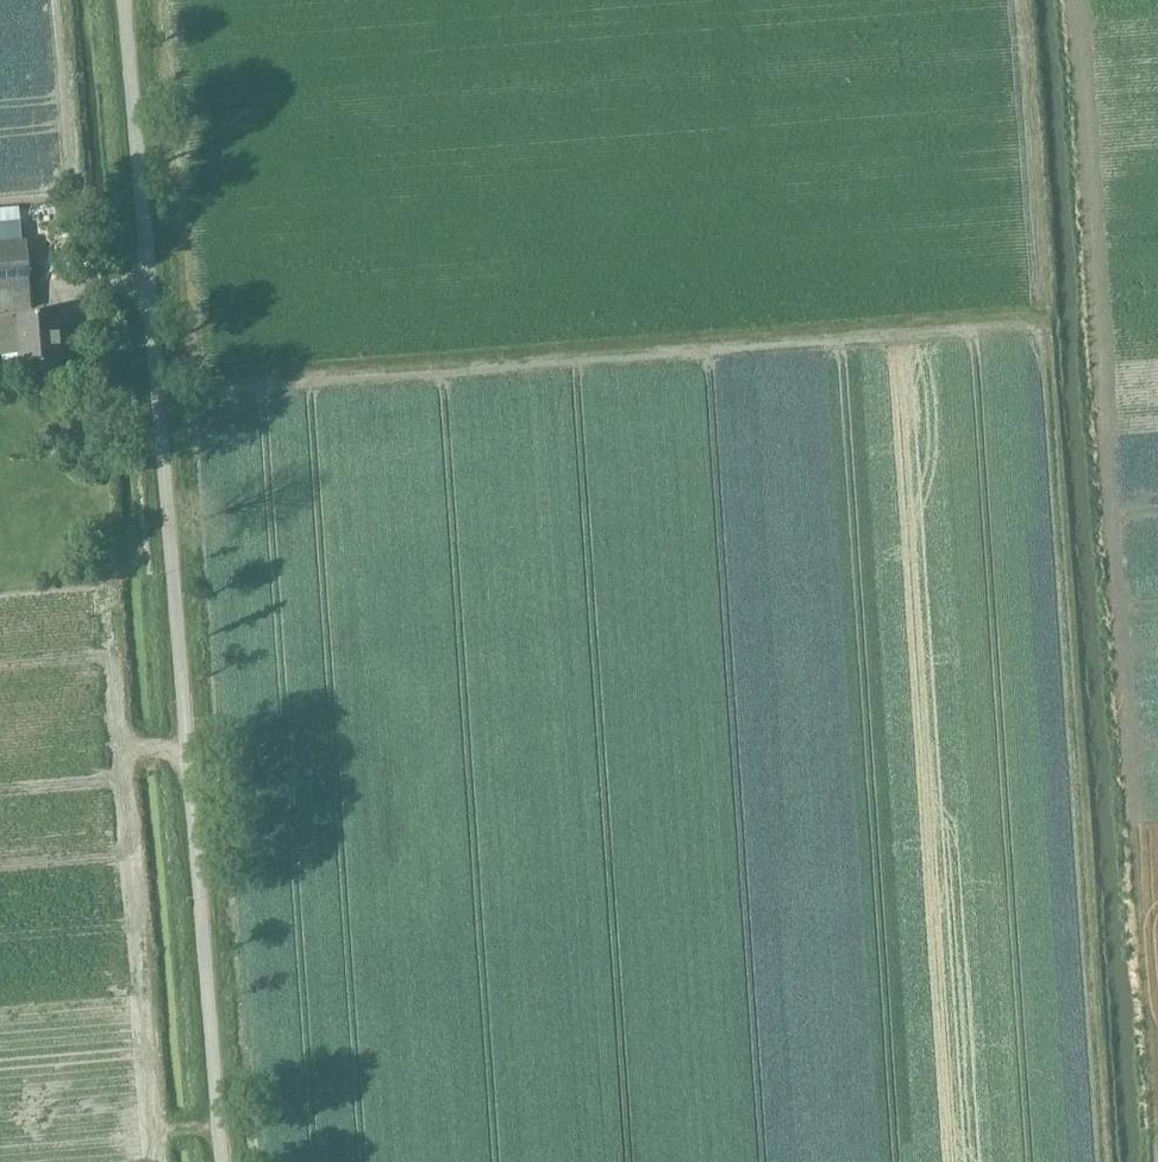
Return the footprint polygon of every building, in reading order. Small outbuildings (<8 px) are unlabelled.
[(18,222),(0,223),(0,312),(32,309),(25,241),(20,241),(18,222)] [(58,315),(19,317),(19,319),(0,320),(0,349),(0,354),(21,353),(22,367),(60,365),(58,315)]
